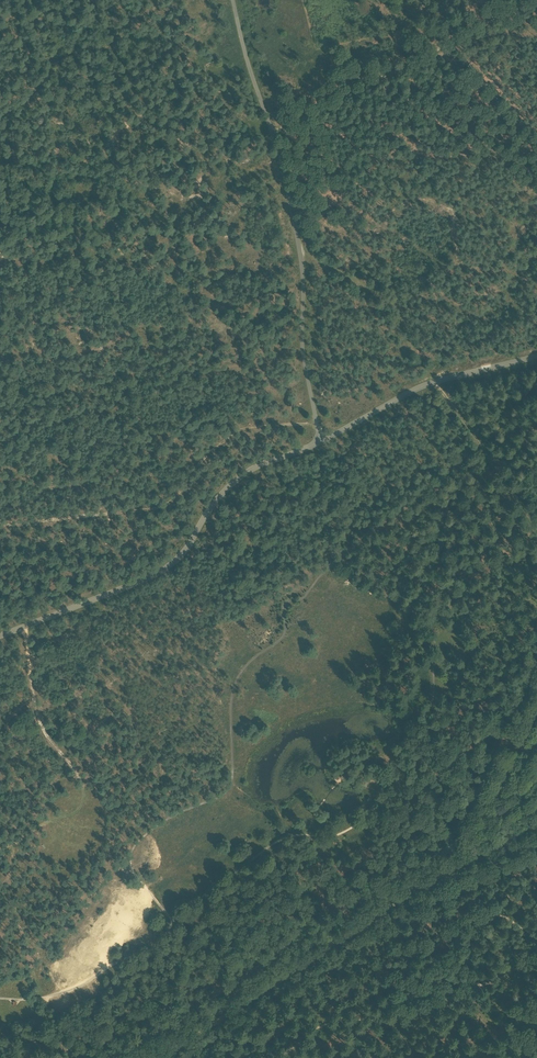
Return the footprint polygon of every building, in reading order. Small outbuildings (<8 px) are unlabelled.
[(445,564),(440,568),(451,585),(457,581),(445,564)] [(74,791),(82,796),(85,792),(76,787),(74,791)]
